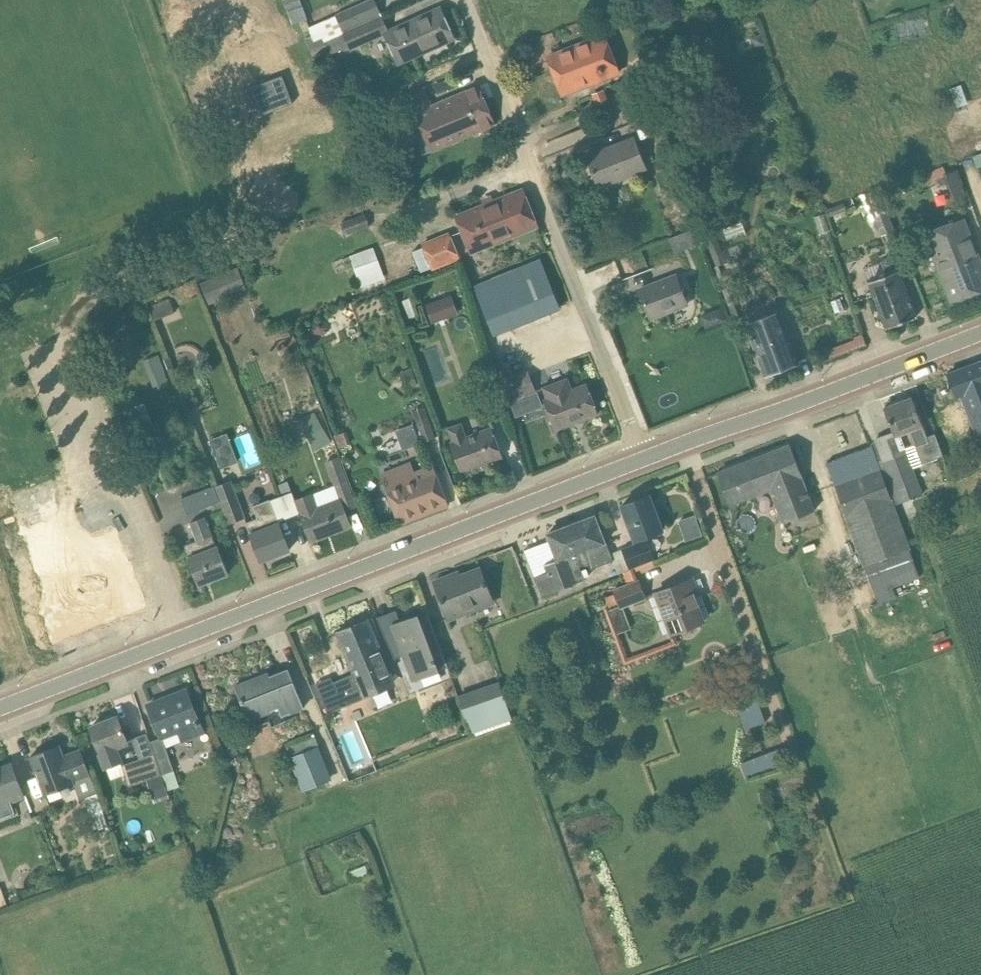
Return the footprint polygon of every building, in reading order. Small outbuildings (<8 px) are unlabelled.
[(301,0),(292,0),(285,3),(292,22),(308,17),(301,0)] [(343,31),(383,14),(377,0),(370,0),(336,15),(343,31)] [(383,14),(343,31),(351,51),(387,36),(399,63),(455,38),(441,8),(390,30),(383,14)] [(316,43),(343,31),(336,15),(309,27),(316,43)] [(620,71),(606,35),(549,57),(563,94),(620,71)] [(192,110),(202,138),(278,109),(267,82),(192,110)] [(415,89),(423,109),(433,105),(425,85),(415,89)] [(496,124),(480,85),(433,105),(423,109),(417,113),(433,151),(496,124)] [(956,106),(966,102),(959,86),(950,89),(956,106)] [(601,118),(614,114),(604,89),(592,93),(601,118)] [(665,129),(659,113),(636,122),(642,137),(665,129)] [(646,168),(635,137),(588,156),(600,187),(646,168)] [(968,194),(958,168),(943,174),(953,199),(968,194)] [(538,226),(523,189),(458,215),(473,251),(538,226)] [(844,203),(827,209),(830,217),(847,211),(844,203)] [(888,213),(875,217),(881,236),(893,231),(888,213)] [(341,223),(345,235),(370,227),(366,214),(341,223)] [(912,237),(920,258),(934,253),(952,303),(980,292),(980,259),(965,216),(912,237)] [(726,230),(729,238),(747,232),(744,223),(726,230)] [(704,241),(699,227),(671,237),(674,246),(687,242),(689,246),(704,241)] [(449,232),(435,237),(447,264),(461,258),(449,232)] [(728,263),(717,235),(707,239),(717,266),(715,267),(722,286),(727,284),(720,265),(728,263)] [(433,270),(447,264),(435,237),(422,243),(431,266),(433,270)] [(354,268),(378,259),(374,247),(350,255),(354,268)] [(887,272),(868,280),(887,328),(917,317),(894,256),(883,260),(887,272)] [(541,259),(476,285),(496,333),(561,307),(541,259)] [(240,265),(202,281),(211,304),(249,288),(240,265)] [(640,289),(651,318),(689,303),(678,275),(640,289)] [(732,285),(722,289),(729,307),(739,302),(732,285)] [(426,304),(433,323),(458,314),(451,295),(426,304)] [(411,318),(419,314),(412,297),(402,300),(411,318)] [(157,319),(175,311),(169,298),(150,305),(157,319)] [(705,328),(727,320),(722,307),(700,314),(705,328)] [(779,314),(778,312),(749,323),(750,326),(748,327),(766,376),(799,363),(782,313),(779,314)] [(303,328),(307,336),(315,333),(311,325),(303,328)] [(155,392),(170,386),(163,370),(158,372),(152,356),(135,363),(141,380),(149,376),(155,392)] [(948,373),(957,396),(963,394),(978,433),(980,432),(980,361),(948,373)] [(405,386),(415,383),(411,369),(401,373),(405,386)] [(531,371),(510,379),(517,398),(538,390),(531,371)] [(572,389),(568,378),(546,387),(550,399),(546,400),(556,430),(599,413),(588,383),(572,389)] [(8,383),(0,385),(0,405),(14,399),(8,383)] [(922,424),(913,397),(885,407),(896,436),(909,431),(921,463),(942,455),(936,437),(927,440),(922,424)] [(152,422),(144,403),(124,411),(131,430),(152,422)] [(424,406),(413,410),(425,442),(436,438),(424,406)] [(332,439),(317,412),(301,420),(316,447),(332,439)] [(455,443),(452,444),(462,472),(504,457),(492,428),(467,438),(461,423),(449,427),(455,443)] [(396,431),(404,450),(421,444),(414,424),(396,431)] [(240,462),(228,433),(210,440),(222,469),(240,462)] [(790,444),(719,472),(731,504),(771,488),(784,522),(816,510),(790,444)] [(872,446),(829,464),(864,566),(865,565),(875,593),(874,593),(878,604),(898,597),(894,587),(921,577),(911,549),(913,549),(872,446)] [(924,494),(906,450),(884,458),(901,502),(924,494)] [(312,495),(295,502),(312,541),(352,526),(345,510),(357,505),(338,456),(325,461),(341,499),(317,508),(312,495)] [(45,479),(38,462),(0,477),(0,482),(5,494),(45,479)] [(411,465),(384,476),(401,523),(448,505),(435,468),(415,476),(411,465)] [(5,494),(11,511),(51,496),(45,479),(5,494)] [(216,486),(230,523),(245,518),(230,480),(216,486)] [(289,481),(279,485),(283,495),(293,491),(289,481)] [(215,486),(182,499),(188,515),(220,502),(215,486)] [(626,550),(633,570),(634,569),(655,561),(646,538),(664,531),(650,495),(622,505),(637,545),(626,550)] [(59,516),(51,496),(11,511),(19,531),(59,516)] [(290,550),(270,499),(253,506),(258,518),(247,522),(262,561),(290,550)] [(686,539),(704,534),(697,513),(680,519),(686,539)] [(614,561),(596,515),(549,533),(559,559),(545,564),(548,572),(535,577),(542,596),(586,579),(581,567),(590,563),(592,569),(614,561)] [(202,517),(189,523),(197,541),(186,545),(200,584),(229,573),(218,546),(217,547),(209,525),(206,516),(202,517)] [(91,519),(80,523),(83,531),(94,527),(91,519)] [(72,535),(83,531),(80,523),(69,528),(72,535)] [(30,542),(19,547),(22,554),(33,550),(30,542)] [(22,554),(19,547),(8,551),(11,559),(22,554)] [(89,611),(110,602),(95,563),(74,571),(89,611)] [(460,572),(435,582),(450,621),(495,603),(481,568),(462,575),(460,572)] [(634,569),(633,570),(623,573),(627,582),(613,588),(615,592),(606,596),(609,606),(618,603),(621,609),(646,599),(634,569)] [(699,594),(693,578),(656,591),(672,634),(704,621),(694,596),(699,594)] [(35,590),(51,630),(71,622),(56,582),(35,590)] [(17,642),(2,603),(0,603),(0,649),(17,642)] [(448,664),(429,615),(420,618),(419,614),(393,624),(396,631),(385,635),(395,659),(403,655),(411,677),(448,664)] [(334,682),(332,676),(316,682),(322,698),(338,691),(344,706),(365,697),(362,690),(393,677),(368,619),(338,632),(355,673),(334,682)] [(261,675),(236,685),(253,729),(270,723),(272,726),(283,721),(282,717),(305,708),(289,668),(263,679),(261,675)] [(514,717),(500,680),(457,696),(471,732),(514,717)] [(187,690),(149,704),(161,736),(180,729),(183,739),(203,732),(187,690)] [(739,707),(746,729),(765,722),(758,701),(739,707)] [(119,717),(91,727),(106,765),(120,760),(115,746),(128,741),(119,717)] [(291,756),(320,744),(316,732),(286,744),(291,756)] [(164,740),(152,744),(168,790),(180,786),(164,740)] [(61,745),(31,757),(45,795),(75,783),(74,782),(91,775),(81,749),(64,756),(61,745)] [(318,747),(292,758),(304,789),(330,779),(318,747)] [(742,764),(747,775),(785,760),(780,749),(742,764)] [(154,752),(121,763),(128,785),(146,779),(152,797),(165,792),(166,795),(168,795),(154,752)] [(12,764),(0,768),(0,805),(9,802),(10,803),(25,798),(12,764)] [(105,813),(98,793),(86,797),(93,818),(105,813)]
